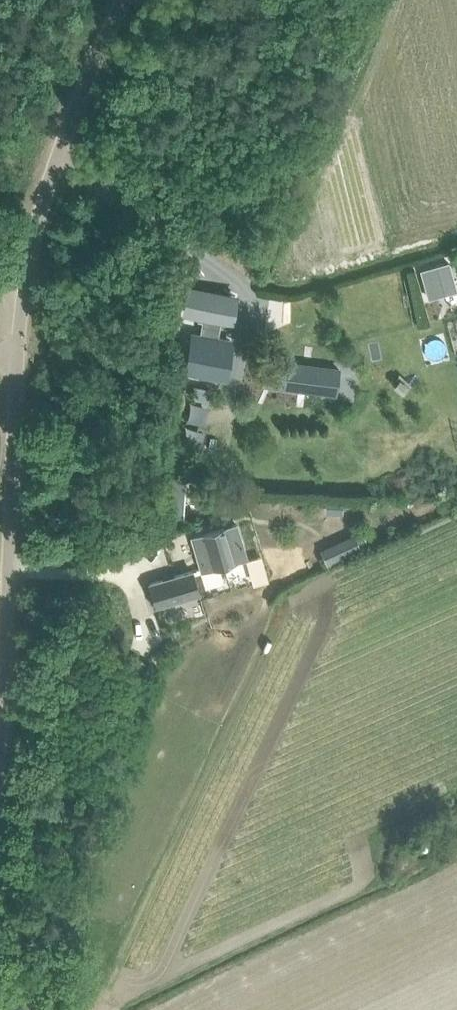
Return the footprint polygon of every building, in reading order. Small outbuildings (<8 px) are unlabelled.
[(432,267),(420,271),(427,298),(440,294),(432,267)] [(198,276),(196,288),(190,286),(185,314),(184,320),(201,323),(201,317),(217,320),(223,293),(222,293),(224,279),(198,276)] [(215,337),(216,328),(201,325),(199,334),(193,333),(186,373),(223,379),(230,340),(218,338),(215,337)] [(269,358),(266,385),(335,394),(339,367),(269,358)] [(204,537),(192,540),(199,567),(196,568),(197,573),(201,572),(202,572),(214,587),(239,579),(234,563),(225,529),(204,535),(204,537)] [(333,550),(322,555),(328,568),(338,563),(333,550)] [(193,570),(191,571),(150,583),(157,606),(194,594),(200,593),(193,570)] [(287,572),(279,576),(286,589),(293,585),(287,572)]
